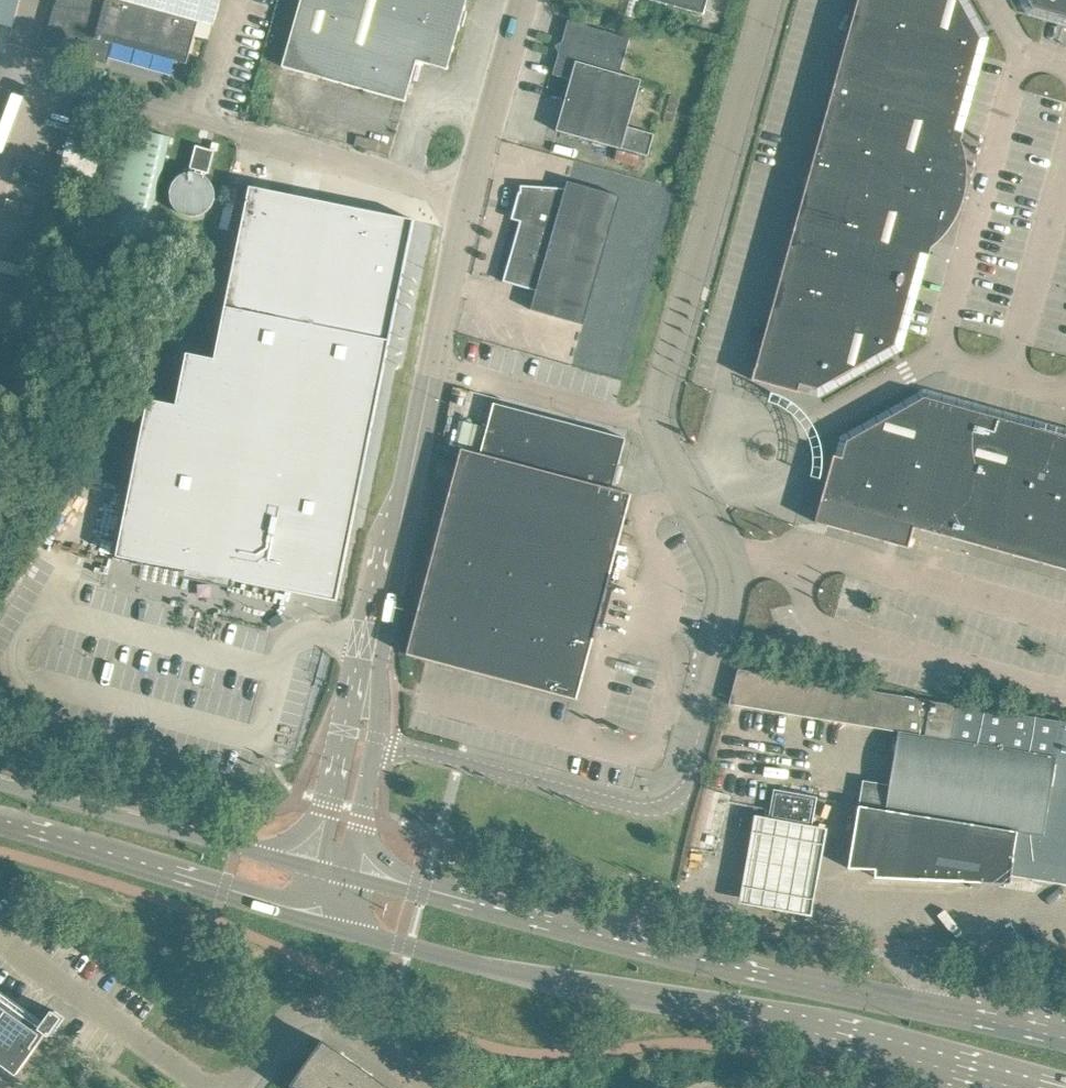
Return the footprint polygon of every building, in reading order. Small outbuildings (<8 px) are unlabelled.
[(199,21),(126,0),(106,0),(104,8),(68,7),(68,6),(55,5),(44,45),(107,63),(114,41),(186,61),(185,63),(187,64),(199,21)] [(221,0),(126,0),(199,21),(214,25),(221,0)] [(282,67),(406,101),(417,61),(448,69),(467,0),(301,0),(282,67)] [(703,14),(707,0),(654,0),(703,14)] [(921,253),(929,255),(931,247),(941,239),(950,228),(957,217),(962,205),(965,192),(967,179),(967,166),(965,153),(961,140),(963,132),(955,130),(980,38),(959,0),(858,0),(752,380),(799,392),(801,384),(818,388),(895,345),(921,253)] [(1033,8),(1065,17),(1065,0),(1029,0),(1033,8)] [(630,38),(568,20),(553,74),(571,79),(556,130),(622,149),(622,148),(648,156),(654,134),(628,127),(642,80),(620,73),(630,38)] [(214,151),(196,145),(191,168),(208,173),(214,151)] [(60,178),(94,186),(101,157),(67,149),(60,178)] [(583,324),(620,196),(568,181),(566,188),(521,185),(520,206),(524,208),(503,281),(537,290),(531,309),(583,324)] [(148,398),(116,556),(337,601),(337,599),(414,219),(252,186),(216,358),(186,351),(175,403),(148,398)] [(925,397),(847,441),(843,458),(834,455),(821,501),(816,522),(908,548),(914,527),(1065,570),(1065,437),(925,397)] [(577,699),(608,583),(632,493),(612,488),(626,438),(494,403),(481,453),(461,448),(407,654),(577,699)] [(741,653),(740,655),(738,664),(750,667),(753,656),(741,653)] [(730,701),(729,704),(898,731),(890,784),(863,780),(849,868),(875,869),(875,877),(958,881),(958,873),(1010,876),(1017,832),(1038,835),(1031,878),(1065,884),(1065,722),(738,668),(730,701)] [(809,839),(816,798),(817,797),(775,789),(769,821),(770,821),(768,831),(805,838),(809,839)] [(826,839),(753,826),(737,915),(811,928),(826,839)] [(19,1072),(48,1033),(52,1036),(66,1017),(55,1010),(43,1028),(0,997),(0,1059),(19,1072)] [(389,1087),(362,1068),(363,1067),(353,1059),(352,1061),(324,1041),(292,1085),(297,1087),(389,1087)]
